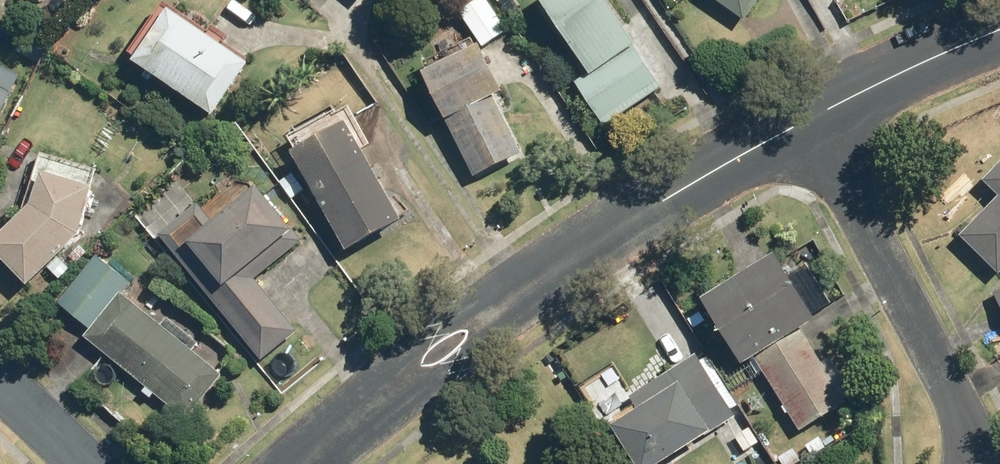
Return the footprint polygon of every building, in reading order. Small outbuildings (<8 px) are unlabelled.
[(460,14),(484,50),(508,33),(486,0),(482,0),(460,14)] [(539,2),(589,75),(575,85),(605,129),(662,91),(634,51),(637,49),(604,0),(542,0),(539,2)] [(746,24),(763,0),(712,0),(746,24)] [(251,69),(170,15),(135,67),(216,122),(251,69)] [(481,50),(425,78),(475,180),(524,156),(496,101),(505,97),(481,50)] [(21,79),(0,68),(0,119),(21,79)] [(348,127),(293,158),(348,256),(403,225),(348,127)] [(960,237),(999,275),(999,165),(983,182),(999,198),(960,237)] [(0,242),(0,261),(29,290),(81,240),(95,193),(44,177),(33,210),(0,242)] [(199,208),(161,239),(262,363),(298,335),(255,282),(302,245),(260,194),(216,229),(199,208)] [(775,256),(701,301),(742,367),(755,359),(800,433),(846,405),(844,401),(853,396),(830,359),(822,364),(801,331),(815,322),(775,256)] [(92,333),(86,340),(147,390),(144,395),(151,401),(155,396),(187,422),(223,378),(123,297),(131,286),(98,259),(59,307),(92,333)] [(612,428),(634,463),(664,463),(736,419),(706,370),(696,356),(630,397),(638,412),(612,428)]
